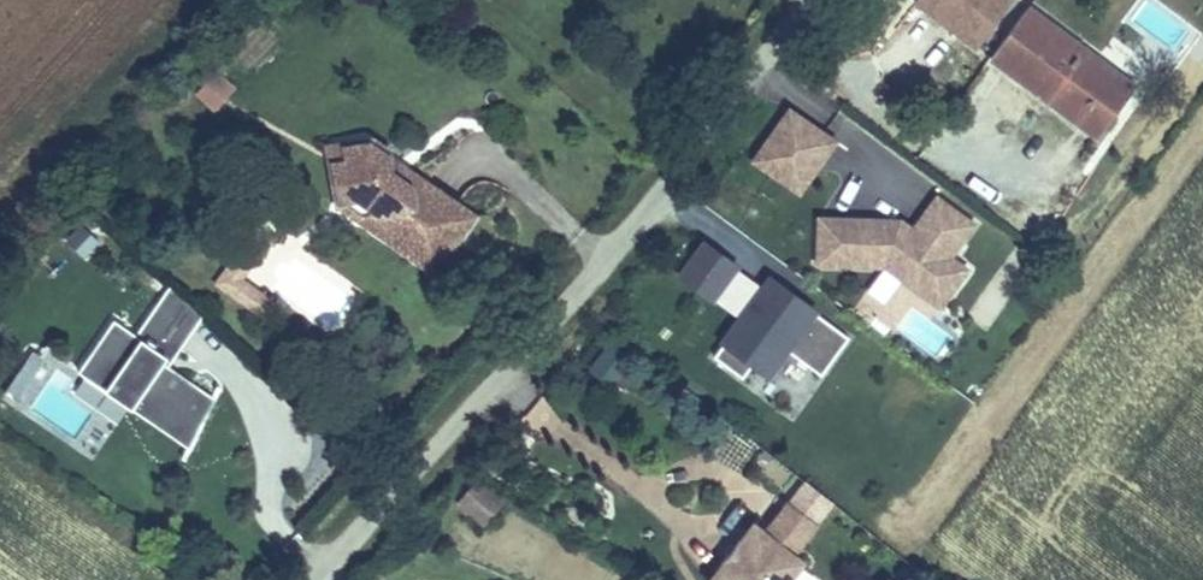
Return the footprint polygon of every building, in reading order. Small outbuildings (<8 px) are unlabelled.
[(1016,0),(914,0),(909,6),(973,55),(1016,0)] [(1038,0),(1028,0),(988,48),(1101,140),(1143,83),(1038,0)] [(213,73),(194,101),(215,115),(234,87),(213,73)] [(844,136),(794,99),(755,151),(773,163),(806,187),(844,136)] [(367,130),(330,135),(337,187),(356,183),(364,185),(374,195),(376,216),(394,231),(386,240),(424,269),(457,226),(440,214),(454,195),(427,174),(410,178),(386,158),(389,145),(367,130)] [(374,195),(364,185),(347,209),(386,240),(394,231),(376,216),(374,195)] [(987,266),(969,253),(993,221),(955,192),(931,225),(918,217),(837,216),(837,263),(905,263),(959,304),(987,266)] [(471,207),(454,195),(440,214),(457,226),(471,207)] [(233,233),(209,266),(240,291),(261,291),(259,273),(243,260),(256,240),(256,224),(233,233)] [(733,300),(755,268),(724,246),(701,278),(733,300)] [(776,301),(785,288),(755,268),(733,300),(762,320),(776,301)] [(782,306),(797,284),(791,280),(785,288),(776,301),(782,306)] [(164,358),(177,340),(181,343),(201,314),(166,282),(134,328),(109,311),(78,357),(108,378),(110,373),(128,386),(137,379),(131,388),(128,392),(191,436),(219,396),(168,361),(164,358)] [(843,374),(870,335),(797,284),(782,306),(776,301),(762,320),(735,358),(764,379),(774,364),(790,375),(808,349),(843,374)] [(168,361),(181,343),(177,340),(164,358),(168,361)] [(13,388),(39,350),(28,343),(2,381),(13,388)] [(601,345),(587,375),(604,383),(618,353),(601,345)] [(191,436),(128,392),(131,388),(128,386),(110,373),(108,378),(78,357),(73,364),(180,451),(191,436)] [(483,528),(503,503),(483,487),(463,512),(483,528)] [(701,577),(704,579),(779,579),(797,557),(787,550),(810,520),(779,496),(756,526),(746,518),(701,577)]
